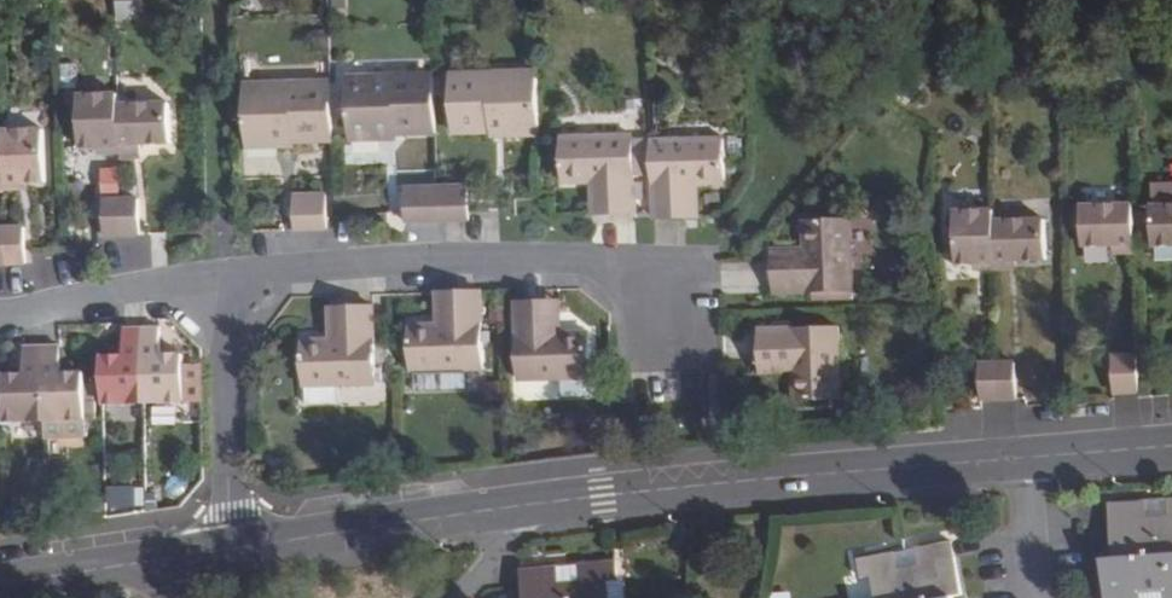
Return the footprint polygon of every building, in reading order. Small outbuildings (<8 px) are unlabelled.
[(138,20),(137,0),(118,1),(119,21),(138,20)] [(507,135),(539,134),(538,78),(492,79),(491,74),(452,75),(454,132),(493,131),(494,126),(506,126),(507,135)] [(435,132),(434,75),(393,77),(393,81),(348,83),(350,139),(383,138),(383,128),(395,128),(395,133),(435,132)] [(332,139),(330,82),(290,84),(290,89),(245,90),(246,145),(280,145),(279,136),(291,135),(291,141),(332,139)] [(123,105),(123,94),(84,96),(85,147),(99,147),(124,146),(124,144),(123,105)] [(124,144),(148,144),(175,143),(174,103),(123,105),(124,144)] [(9,183),(33,182),(49,182),(47,130),(7,131),(8,142),(9,182),(9,183)] [(604,183),(605,214),(637,214),(636,175),(635,142),(635,136),(564,138),(565,185),(591,183),(604,183)] [(654,174),(655,213),(655,219),(686,219),(686,187),(698,186),(727,185),(725,140),(653,142),(654,174)] [(635,142),(636,175),(654,174),(653,142),(653,141),(635,142)] [(9,182),(8,142),(0,142),(0,182),(9,182)] [(124,146),(124,152),(148,152),(148,144),(124,144),(124,146)] [(104,193),(124,192),(122,166),(102,168),(104,193)] [(591,183),(592,215),(605,214),(604,183),(591,183)] [(437,187),(438,220),(470,219),(469,210),(468,185),(437,187)] [(686,187),(686,219),(700,218),(698,186),(686,187)] [(1171,207),(1171,186),(1151,187),(1151,207),(1171,207)] [(405,188),(405,211),(406,222),(438,220),(437,187),(405,188)] [(301,195),(302,228),(334,227),(334,214),(334,194),(301,195)] [(126,199),(126,235),(144,234),(143,198),(126,199)] [(108,199),(109,235),(126,235),(126,199),(108,199)] [(1133,246),(1132,205),(1080,206),(1081,247),(1133,246)] [(1151,207),(1150,207),(1151,247),(1171,247),(1171,207),(1151,207)] [(993,221),(992,211),(954,213),(955,265),(994,264),(994,262),(993,221)] [(803,262),(770,263),(771,294),(849,291),(847,220),(802,221),(802,250),(803,262)] [(1044,220),(993,221),(994,262),(1045,261),(1044,220)] [(10,228),(11,263),(28,262),(28,237),(28,227),(10,228)] [(11,263),(10,228),(0,228),(0,264),(11,263)] [(770,251),(770,263),(803,262),(802,250),(770,251)] [(484,368),(483,290),(450,291),(451,324),(439,324),(411,325),(412,371),(484,368)] [(451,324),(450,291),(438,291),(439,324),(451,324)] [(551,334),(550,301),(519,303),(521,380),(593,377),(591,332),(563,334),(551,334)] [(562,301),(550,301),(551,334),(563,334),(562,301)] [(343,338),(330,339),(303,340),(303,385),(386,383),(386,359),(375,359),(375,349),(374,306),(342,307),(343,338)] [(330,308),(330,339),(343,338),(342,307),(330,308)] [(836,328),(757,331),(758,362),(790,361),(790,374),(791,402),(837,400),(836,328)] [(148,404),(146,330),(128,332),(129,358),(107,360),(108,405),(148,404)] [(165,357),(164,330),(146,330),(148,404),(189,402),(188,357),(165,357)] [(65,375),(64,348),(46,349),(48,421),(49,445),(90,444),(89,421),(101,421),(100,405),(89,405),(88,382),(88,374),(65,375)] [(375,359),(386,359),(385,348),(375,349),(375,359)] [(30,375),(6,377),(8,423),(48,421),(46,349),(29,349),(30,375)] [(1138,393),(1137,356),(1113,357),(1114,393),(1138,393)] [(758,362),(758,370),(758,376),(790,374),(790,361),(758,362)] [(998,400),(997,363),(979,364),(979,401),(998,400)] [(1015,363),(997,363),(998,400),(1015,399),(1015,363)] [(99,381),(88,382),(89,405),(100,405),(99,381)] [(148,486),(115,487),(116,509),(149,508),(148,486)] [(1113,559),(1171,555),(1171,501),(1169,501),(1170,518),(1149,520),(1147,502),(1110,505),(1113,559)] [(1169,501),(1147,502),(1149,520),(1170,518),(1169,501)] [(952,597),(961,595),(951,542),(916,548),(916,550),(919,565),(897,569),(894,554),(858,561),(861,578),(871,576),(875,597),(949,597),(952,597)] [(919,565),(916,550),(894,554),(897,569),(919,565)] [(1113,559),(1104,560),(1106,597),(1143,597),(1143,594),(1166,592),(1166,597),(1171,597),(1171,555),(1113,559)] [(521,570),(524,597),(610,597),(608,580),(619,578),(617,560),(579,565),(581,581),(557,583),(556,567),(521,570)] [(579,565),(556,567),(557,583),(581,581),(579,565)]
